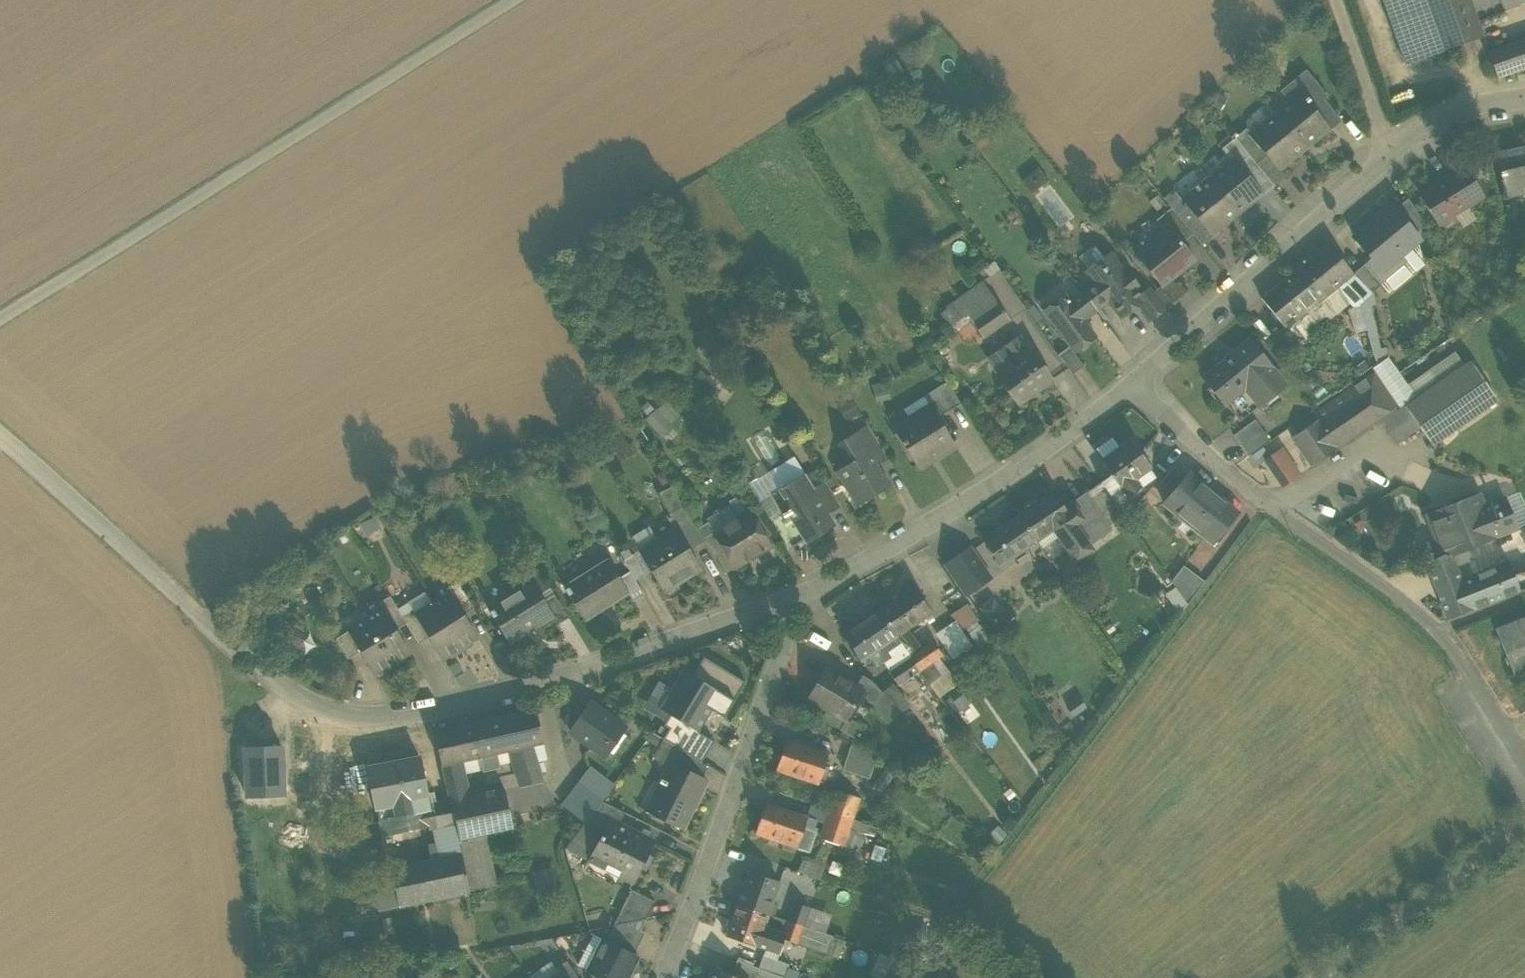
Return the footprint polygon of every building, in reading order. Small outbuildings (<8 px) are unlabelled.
[(1405,64),(1441,51),(1423,0),(1382,0),(1405,64)] [(1441,51),(1483,36),(1477,20),(1470,0),(1423,0),(1441,51)] [(1477,20),(1519,5),(1519,4),(1517,0),(1470,0),(1477,20)] [(1487,52),(1497,78),(1524,68),(1524,38),(1487,52)] [(1327,96),(1306,70),(1280,91),(1289,102),(1301,92),(1329,128),(1340,120),(1323,99),(1327,96)] [(1289,102),(1275,113),(1304,149),(1329,128),(1301,92),(1289,102)] [(1304,149),(1275,113),(1249,135),(1265,155),(1266,155),(1278,170),(1279,169),(1304,149)] [(1265,155),(1249,135),(1245,130),(1235,138),(1256,163),(1265,155)] [(1256,163),(1235,138),(1222,148),(1232,159),(1233,158),(1262,193),(1273,185),(1255,163),(1256,163)] [(1496,154),(1504,190),(1524,186),(1524,148),(1496,154)] [(1256,163),(1255,163),(1273,185),(1284,176),(1279,169),(1278,170),(1266,155),(1265,155),(1256,163)] [(1232,159),(1208,178),(1237,214),(1262,193),(1233,158),(1232,159)] [(1465,168),(1420,196),(1437,222),(1453,212),(1455,215),(1467,207),(1465,204),(1482,194),(1465,168)] [(1237,214),(1208,178),(1198,187),(1196,185),(1194,187),(1195,189),(1182,200),(1187,206),(1211,235),(1237,214)] [(1181,200),(1174,191),(1164,199),(1171,208),(1177,214),(1187,206),(1182,200),(1181,200)] [(1211,235),(1187,206),(1177,214),(1193,234),(1201,244),(1211,235)] [(1392,206),(1353,237),(1372,261),(1365,265),(1380,284),(1408,262),(1402,254),(1418,243),(1416,234),(1392,206)] [(1171,208),(1156,220),(1165,231),(1166,233),(1171,229),(1182,243),(1193,234),(1177,214),(1171,208)] [(1165,231),(1158,237),(1159,238),(1136,256),(1137,258),(1141,255),(1163,282),(1159,285),(1160,286),(1195,258),(1182,243),(1171,229),(1166,233),(1165,231)] [(1328,243),(1261,298),(1285,328),(1335,288),(1352,273),(1328,243)] [(1109,254),(1087,270),(1096,283),(1084,293),(1095,308),(1107,298),(1121,317),(1139,304),(1144,300),(1140,294),(1134,287),(1136,283),(1130,276),(1126,276),(1109,254)] [(1352,273),(1335,288),(1353,307),(1371,293),(1352,273)] [(983,282),(946,308),(956,320),(966,313),(972,322),(982,315),(998,303),(983,282)] [(1167,307),(1150,287),(1140,294),(1144,300),(1139,304),(1143,309),(1142,310),(1149,320),(1167,307)] [(1071,302),(1068,298),(1045,314),(1056,328),(1054,329),(1062,339),(1063,338),(1069,346),(1074,353),(1096,336),(1082,317),(1095,308),(1084,293),(1071,302)] [(998,303),(982,315),(993,330),(1009,319),(998,303)] [(1130,334),(1114,313),(1104,320),(1120,341),(1130,334)] [(982,315),(972,322),(983,337),(993,330),(982,315)] [(1019,337),(988,358),(999,374),(1030,352),(1019,337)] [(1269,366),(1249,341),(1234,353),(1233,352),(1219,364),(1219,365),(1204,378),(1224,403),(1244,387),(1259,405),(1284,385),(1269,366)] [(1074,353),(1069,346),(1058,354),(1072,374),(1083,365),(1074,353)] [(999,374),(998,375),(1018,404),(1052,380),(1032,351),(1030,352),(999,374)] [(1470,361),(1404,406),(1419,428),(1431,445),(1497,400),(1470,361)] [(1373,373),(1344,392),(1368,427),(1396,407),(1373,373)] [(948,381),(923,395),(930,406),(931,406),(938,417),(961,403),(948,381)] [(1344,392),(1296,424),(1300,430),(1291,437),(1311,466),(1368,427),(1344,392)] [(666,399),(645,418),(660,435),(681,415),(666,399)] [(1403,405),(1381,420),(1398,443),(1419,428),(1403,405)] [(930,406),(893,429),(917,468),(955,444),(938,417),(931,406),(930,406)] [(1254,420),(1233,435),(1247,456),(1269,441),(1254,420)] [(857,431),(838,443),(850,463),(835,472),(853,501),(872,490),(875,495),(890,485),(878,465),(862,439),(857,431)] [(888,458),(872,433),(862,439),(878,465),(888,458)] [(1131,440),(1101,461),(1111,474),(1127,497),(1128,496),(1155,477),(1153,474),(1154,474),(1148,467),(1150,467),(1131,440)] [(1282,449),(1265,460),(1282,485),(1298,474),(1282,449)] [(775,483),(792,477),(787,464),(770,470),(775,483)] [(1212,493),(1188,472),(1163,502),(1176,513),(1179,509),(1191,518),(1212,493)] [(804,473),(758,502),(770,521),(781,515),(783,518),(787,515),(803,540),(822,529),(817,521),(829,513),(813,488),(804,473)] [(1111,474),(1100,482),(1124,514),(1125,516),(1135,505),(1128,496),(1127,497),(1111,474)] [(840,506),(824,481),(813,488),(829,513),(840,506)] [(1100,482),(1080,496),(1104,528),(1124,514),(1100,482)] [(1482,507),(1499,501),(1494,489),(1477,495),(1482,507)] [(1052,491),(1018,515),(1036,542),(1050,562),(1067,550),(1070,555),(1088,542),(1075,524),(1084,518),(1075,505),(1066,511),(1052,491)] [(1519,527),(1518,526),(1524,523),(1524,499),(1522,492),(1503,499),(1516,528),(1519,527)] [(1212,493),(1191,518),(1203,528),(1200,532),(1213,543),(1237,513),(1212,493)] [(1477,495),(1427,515),(1443,554),(1444,557),(1451,554),(1466,548),(1489,539),(1516,528),(1503,499),(1499,501),(1482,507),(1477,495)] [(697,528),(684,506),(666,517),(674,529),(675,528),(688,551),(705,540),(697,528)] [(715,533),(714,533),(725,551),(735,567),(769,546),(758,528),(760,525),(755,516),(751,517),(748,512),(715,533)] [(1017,515),(983,539),(1001,565),(1036,542),(1018,515),(1017,515)] [(708,522),(697,528),(705,540),(715,557),(725,551),(714,533),(715,533),(708,522)] [(1524,540),(1519,527),(1516,528),(1489,539),(1495,554),(1524,542),(1524,540)] [(688,551),(675,528),(674,529),(657,539),(682,580),(700,569),(688,551)] [(682,580),(657,539),(639,550),(664,590),(682,580)] [(969,548),(945,564),(966,594),(990,577),(969,548)] [(1466,548),(1451,554),(1455,565),(1456,567),(1471,560),(1466,548)] [(645,574),(633,554),(623,560),(635,580),(645,574)] [(1451,554),(1444,557),(1443,554),(1424,562),(1430,575),(1455,565),(1451,554)] [(607,558),(563,586),(565,589),(565,590),(568,595),(568,594),(585,621),(629,593),(620,578),(607,558)] [(1508,561),(1461,579),(1473,609),(1520,591),(1513,574),(1508,561)] [(1182,564),(1170,579),(1179,591),(1193,572),(1182,564)] [(1455,565),(1430,575),(1448,620),(1473,609),(1461,579),(1456,567),(1455,565)] [(1524,589),(1524,569),(1513,574),(1520,591),(1524,589)] [(629,572),(620,578),(629,593),(633,600),(643,594),(629,572)] [(1193,572),(1179,591),(1187,602),(1203,581),(1193,572)] [(554,594),(542,575),(532,581),(544,600),(554,594)] [(474,608),(457,581),(446,588),(449,593),(450,592),(464,614),(474,608)] [(544,600),(532,581),(488,608),(490,611),(489,612),(493,617),(509,643),(553,616),(554,616),(544,600)] [(913,586),(878,610),(896,637),(909,628),(931,613),(913,586)] [(464,614),(450,592),(449,593),(432,603),(462,651),(473,644),(471,641),(478,637),(464,614)] [(568,617),(554,594),(544,600),(554,616),(553,616),(557,624),(568,617)] [(402,615),(390,596),(378,603),(382,608),(396,630),(406,623),(401,616),(402,615)] [(988,618),(1000,610),(992,597),(979,605),(988,618)] [(415,614),(428,637),(442,659),(449,654),(451,658),(462,651),(432,603),(415,614)] [(965,605),(950,613),(960,630),(975,622),(965,605)] [(382,608),(364,619),(394,666),(405,659),(403,656),(410,652),(396,630),(382,608)] [(428,637),(415,614),(412,609),(402,615),(401,616),(406,623),(418,643),(428,637)] [(878,610),(843,634),(861,661),(896,637),(878,610)] [(1495,628),(1514,675),(1524,671),(1524,616),(1495,628)] [(364,619),(347,629),(360,651),(374,673),(381,669),(383,673),(394,666),(364,619)] [(909,628),(896,637),(901,643),(910,656),(922,648),(909,628)] [(348,631),(336,638),(349,659),(360,651),(348,631)] [(922,648),(910,656),(919,671),(939,656),(942,654),(932,641),(922,648)] [(901,643),(889,651),(895,660),(894,661),(897,665),(910,656),(901,643)] [(703,656),(692,675),(734,700),(745,682),(703,656)] [(897,665),(888,671),(898,686),(919,671),(910,656),(897,665)] [(939,656),(919,671),(939,696),(957,683),(939,656)] [(862,691),(825,668),(807,698),(844,720),(862,691)] [(724,717),(734,700),(692,675),(682,669),(671,688),(658,708),(669,715),(698,732),(711,710),(724,717)] [(641,707),(665,722),(669,715),(658,708),(671,688),(658,680),(641,707)] [(907,704),(892,685),(882,694),(897,712),(907,704)] [(897,712),(882,694),(870,703),(886,722),(897,712)] [(630,731),(590,703),(567,736),(607,763),(630,731)] [(535,710),(434,732),(441,764),(449,800),(451,800),(464,797),(458,768),(463,767),(461,760),(510,750),(532,745),(538,761),(547,759),(535,710)] [(698,732),(669,715),(665,722),(663,725),(669,728),(707,752),(713,741),(698,732)] [(701,762),(707,752),(669,728),(662,739),(688,754),(701,762)] [(688,754),(662,739),(650,760),(666,768),(669,762),(681,768),(688,754)] [(828,753),(786,739),(776,770),(818,784),(828,753)] [(873,754),(852,739),(843,770),(865,777),(873,754)] [(532,745),(510,750),(520,787),(544,782),(538,761),(532,745)] [(701,762),(688,754),(681,768),(706,781),(712,769),(701,762)] [(367,755),(271,762),(244,764),(245,777),(272,775),(274,811),(293,809),(310,808),(348,805),(376,803),(368,767),(369,767),(367,755)] [(369,767),(368,767),(376,803),(377,807),(378,811),(383,836),(433,824),(429,804),(419,757),(369,767)] [(681,768),(669,762),(666,768),(646,808),(645,807),(644,809),(683,828),(706,781),(681,768)] [(590,766),(578,783),(601,799),(613,783),(590,766)] [(601,799),(578,783),(562,806),(585,822),(592,812),(601,800),(601,799)] [(464,797),(451,800),(455,824),(459,839),(485,834),(512,828),(504,788),(464,797)] [(858,798),(836,790),(829,811),(851,819),(858,798)] [(449,800),(429,804),(433,824),(433,828),(455,824),(451,800),(449,800)] [(625,812),(601,800),(592,812),(609,820),(609,819),(619,824),(625,812)] [(807,816),(765,802),(754,833),(796,847),(807,816)] [(376,803),(348,805),(348,814),(375,812),(378,811),(377,807),(376,803)] [(310,808),(293,809),(293,818),(311,816),(310,808)] [(851,819),(829,811),(819,838),(842,845),(851,819)] [(609,820),(592,812),(585,822),(603,832),(609,820)] [(619,824),(609,819),(609,820),(603,832),(591,854),(622,870),(619,875),(633,882),(654,842),(619,824)] [(872,835),(874,823),(853,820),(851,831),(872,835)] [(455,824),(433,828),(439,857),(461,853),(459,839),(455,824)] [(485,834),(459,839),(461,853),(469,890),(495,885),(485,834)] [(469,890),(461,853),(439,857),(390,868),(399,907),(469,892),(469,890)] [(800,870),(819,876),(824,861),(804,855),(800,870)] [(399,907),(390,868),(370,872),(378,911),(399,907)] [(779,882),(748,871),(737,903),(768,914),(773,900),(779,882)] [(632,889),(613,925),(646,918),(654,901),(632,889)] [(792,906),(773,900),(768,914),(787,921),(792,906)] [(768,914),(737,903),(725,935),(766,949),(771,936),(762,932),(764,926),(764,925),(768,914)] [(809,909),(793,903),(792,906),(787,921),(803,926),(809,909)] [(787,921),(768,914),(764,925),(783,932),(787,921)] [(646,918),(613,925),(610,932),(638,946),(645,933),(640,930),(646,918)] [(803,926),(787,921),(783,932),(781,938),(783,939),(797,944),(803,926)] [(783,932),(764,926),(762,932),(771,936),(766,949),(778,954),(783,939),(781,938),(783,932)] [(610,932),(605,941),(603,940),(587,971),(602,977),(627,977),(637,957),(633,955),(638,946),(610,932)] [(378,947),(358,950),(360,962),(380,959),(378,947)] [(566,961),(555,968),(559,974),(560,973),(563,977),(578,977),(566,961)] [(713,967),(709,977),(739,977),(713,967)]
